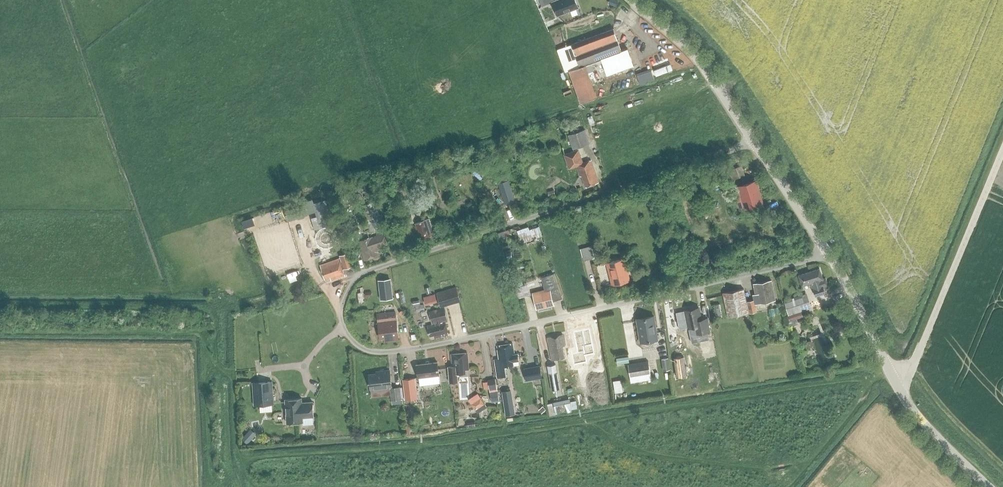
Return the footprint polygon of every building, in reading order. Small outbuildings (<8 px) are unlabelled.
[(552,2),(558,16),(578,8),(575,0),(557,0),(556,0),(540,0),(542,6),(552,2)] [(622,51),(614,29),(572,44),(580,67),(569,71),(567,71),(568,74),(570,73),(581,103),(597,97),(588,72),(593,71),(597,83),(635,69),(628,49),(622,51)] [(580,67),(572,44),(563,48),(557,50),(562,64),(566,62),(569,71),(580,67)] [(670,64),(654,70),(656,76),(672,70),(670,64)] [(653,70),(638,74),(641,84),(656,79),(653,70)] [(569,135),(573,149),(590,144),(586,130),(569,135)] [(578,155),(577,151),(565,154),(569,168),(577,165),(581,176),(582,176),(586,187),(599,183),(591,160),(583,163),(580,154),(578,155)] [(747,174),(743,165),(729,170),(733,179),(747,174)] [(505,203),(514,200),(506,174),(497,177),(505,203)] [(387,178),(378,181),(380,187),(389,183),(387,178)] [(710,183),(711,188),(724,184),(722,179),(710,183)] [(740,186),(740,187),(746,206),(746,207),(762,203),(755,182),(740,186)] [(380,231),(378,225),(386,222),(376,200),(364,205),(366,209),(362,211),(371,231),(375,229),(377,233),(380,231)] [(333,225),(326,201),(314,204),(318,220),(312,221),(314,230),(333,225)] [(284,209),(288,221),(299,218),(295,205),(284,209)] [(414,228),(418,241),(435,235),(429,219),(416,223),(417,227),(414,228)] [(517,230),(521,243),(533,239),(528,227),(517,230)] [(360,246),(365,260),(379,256),(377,248),(387,245),(384,234),(362,241),(363,245),(360,246)] [(581,249),(584,260),(595,257),(592,246),(581,249)] [(352,266),(348,254),(340,256),(341,259),(321,266),(325,279),(331,277),(332,280),(345,276),(343,269),(352,266)] [(607,263),(612,285),(630,281),(625,259),(607,263)] [(823,279),(820,268),(798,275),(802,286),(811,283),(815,296),(826,293),(824,287),(828,286),(826,278),(823,279)] [(563,298),(554,273),(541,278),(545,292),(533,295),(537,310),(554,305),(553,302),(563,298)] [(525,288),(522,277),(514,280),(517,290),(525,288)] [(379,280),(381,300),(393,299),(391,278),(379,280)] [(754,300),(747,302),(749,313),(757,312),(755,304),(772,300),(772,297),(774,296),(771,281),(754,284),(756,294),(753,295),(754,300)] [(356,288),(358,304),(365,303),(363,287),(356,288)] [(437,292),(440,306),(461,302),(457,287),(437,292)] [(744,289),(723,293),(728,317),(749,313),(747,302),(744,289)] [(812,308),(807,293),(784,301),(791,321),(803,317),(801,312),(812,308)] [(712,305),(714,318),(723,317),(720,304),(712,305)] [(447,321),(444,308),(429,312),(432,324),(427,325),(430,336),(434,335),(434,338),(448,335),(445,321),(447,321)] [(707,318),(701,320),(699,308),(685,310),(689,328),(695,327),(697,334),(709,331),(707,318)] [(384,338),(385,342),(399,340),(396,312),(377,314),(380,339),(384,338)] [(658,339),(654,316),(637,319),(640,342),(658,339)] [(547,337),(552,360),(565,358),(563,346),(565,346),(563,334),(547,337)] [(498,378),(507,377),(505,367),(514,366),(513,362),(519,361),(517,353),(515,354),(513,344),(497,346),(499,359),(495,360),(498,378)] [(448,367),(450,383),(458,382),(457,374),(466,373),(466,370),(469,369),(468,353),(452,354),(453,367),(448,367)] [(662,359),(663,370),(670,369),(669,358),(662,359)] [(651,374),(649,361),(628,364),(630,377),(651,374)] [(439,375),(438,362),(417,365),(418,378),(439,375)] [(548,366),(552,391),(560,389),(556,364),(548,366)] [(524,369),(526,380),(542,377),(541,367),(524,369)] [(369,375),(371,389),(392,386),(390,370),(382,371),(382,373),(369,375)] [(651,374),(630,377),(631,383),(652,380),(651,374)] [(403,379),(405,400),(418,398),(415,378),(403,379)] [(499,397),(496,378),(488,380),(488,381),(483,382),(484,389),(489,388),(491,399),(499,397)] [(253,383),(254,406),(274,404),(272,382),(253,383)] [(390,388),(391,400),(402,399),(400,387),(390,388)] [(515,414),(512,390),(502,392),(506,416),(515,414)] [(487,407),(478,393),(468,400),(478,414),(487,407)] [(302,403),(302,398),(285,400),(287,423),(303,422),(303,417),(314,417),(313,402),(302,403)] [(556,414),(572,411),(572,409),(571,402),(554,405),(556,414)] [(554,403),(548,404),(550,415),(556,414),(554,405),(554,403)] [(254,437),(248,432),(242,439),(248,444),(254,437)]
